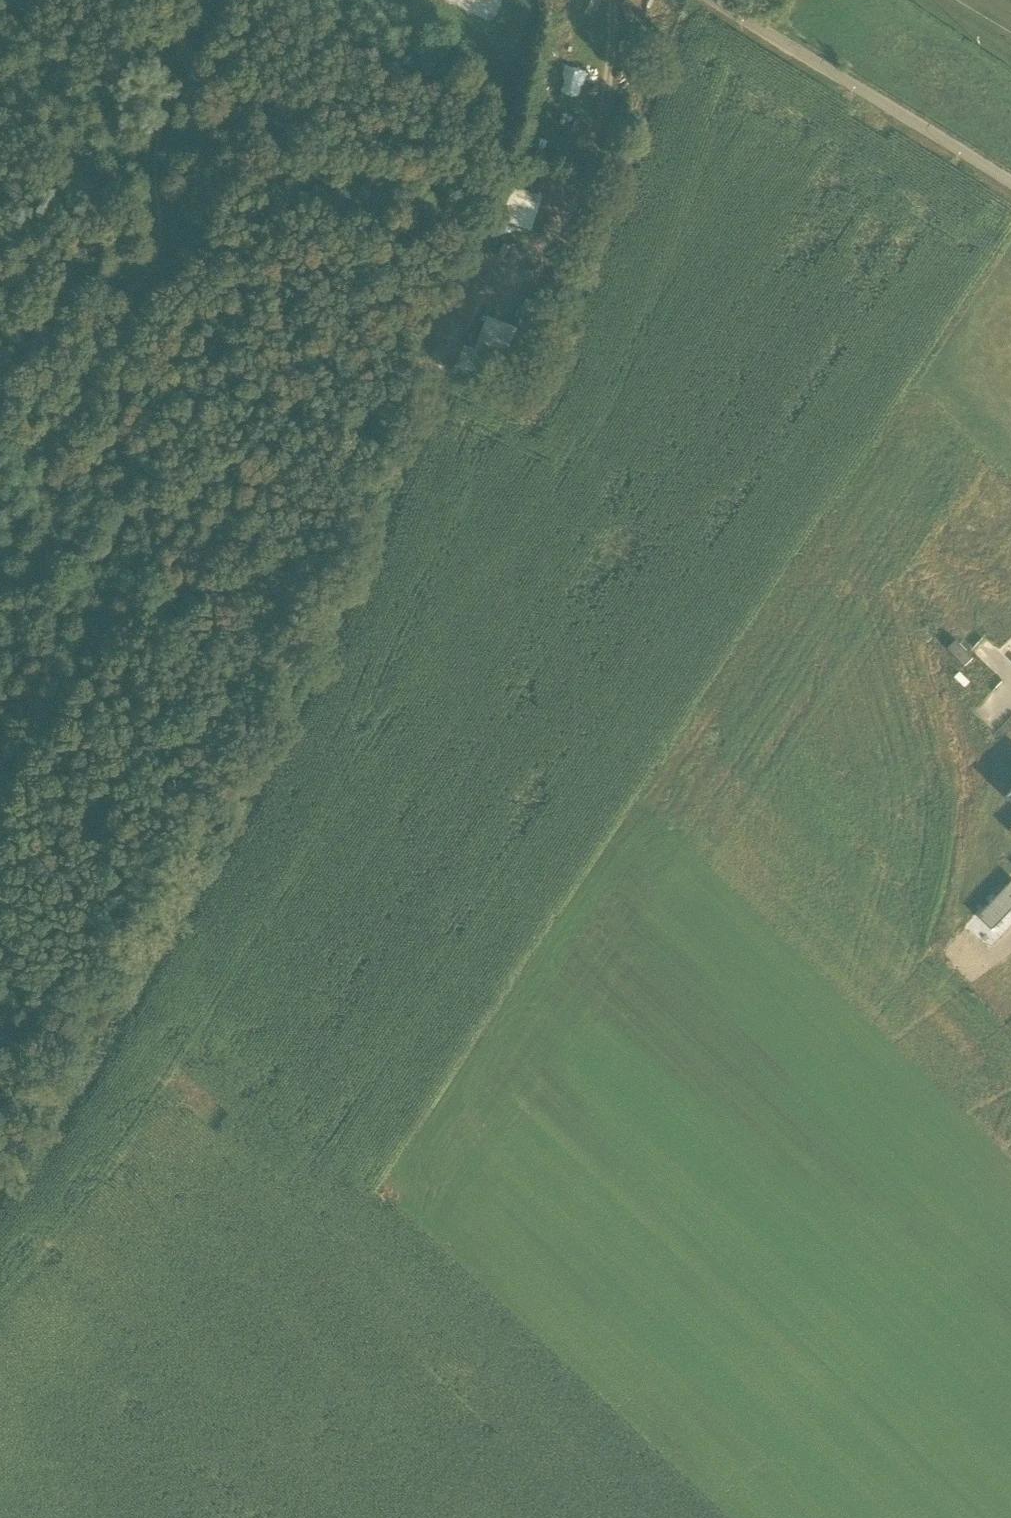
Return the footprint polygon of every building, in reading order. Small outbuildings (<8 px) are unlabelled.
[(511,191),(507,227),(529,230),(532,212),(542,213),(544,196),(511,191)] [(478,342),(507,349),(514,325),(485,317),(478,342)] [(545,338),(518,328),(499,381),(525,391),(545,338)] [(978,918),(993,932),(1010,913),(1010,883),(978,918)] [(980,982),(969,989),(974,996),(985,988),(980,982)]
